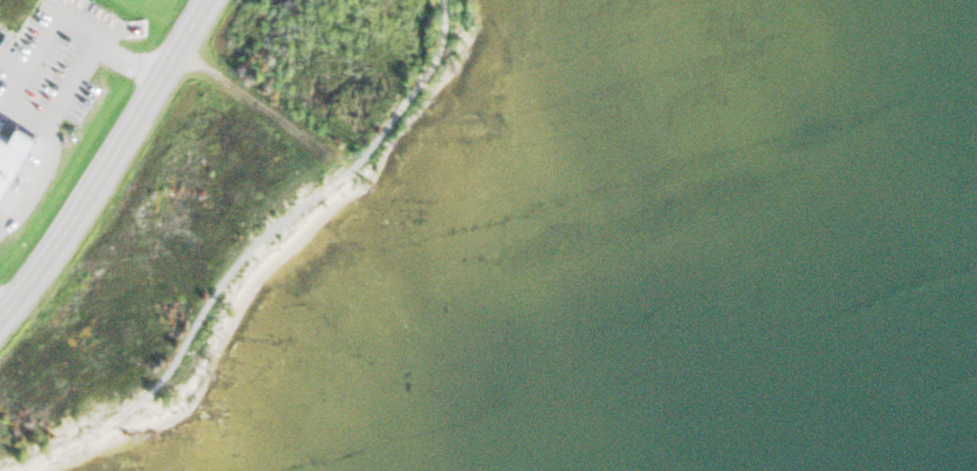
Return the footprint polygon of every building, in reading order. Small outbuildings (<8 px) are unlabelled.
[(36,19),(0,90),(0,141),(8,145),(21,119),(12,115),(56,29),(36,19)] [(8,195),(47,128),(26,116),(18,129),(0,119),(0,191),(8,195)]
